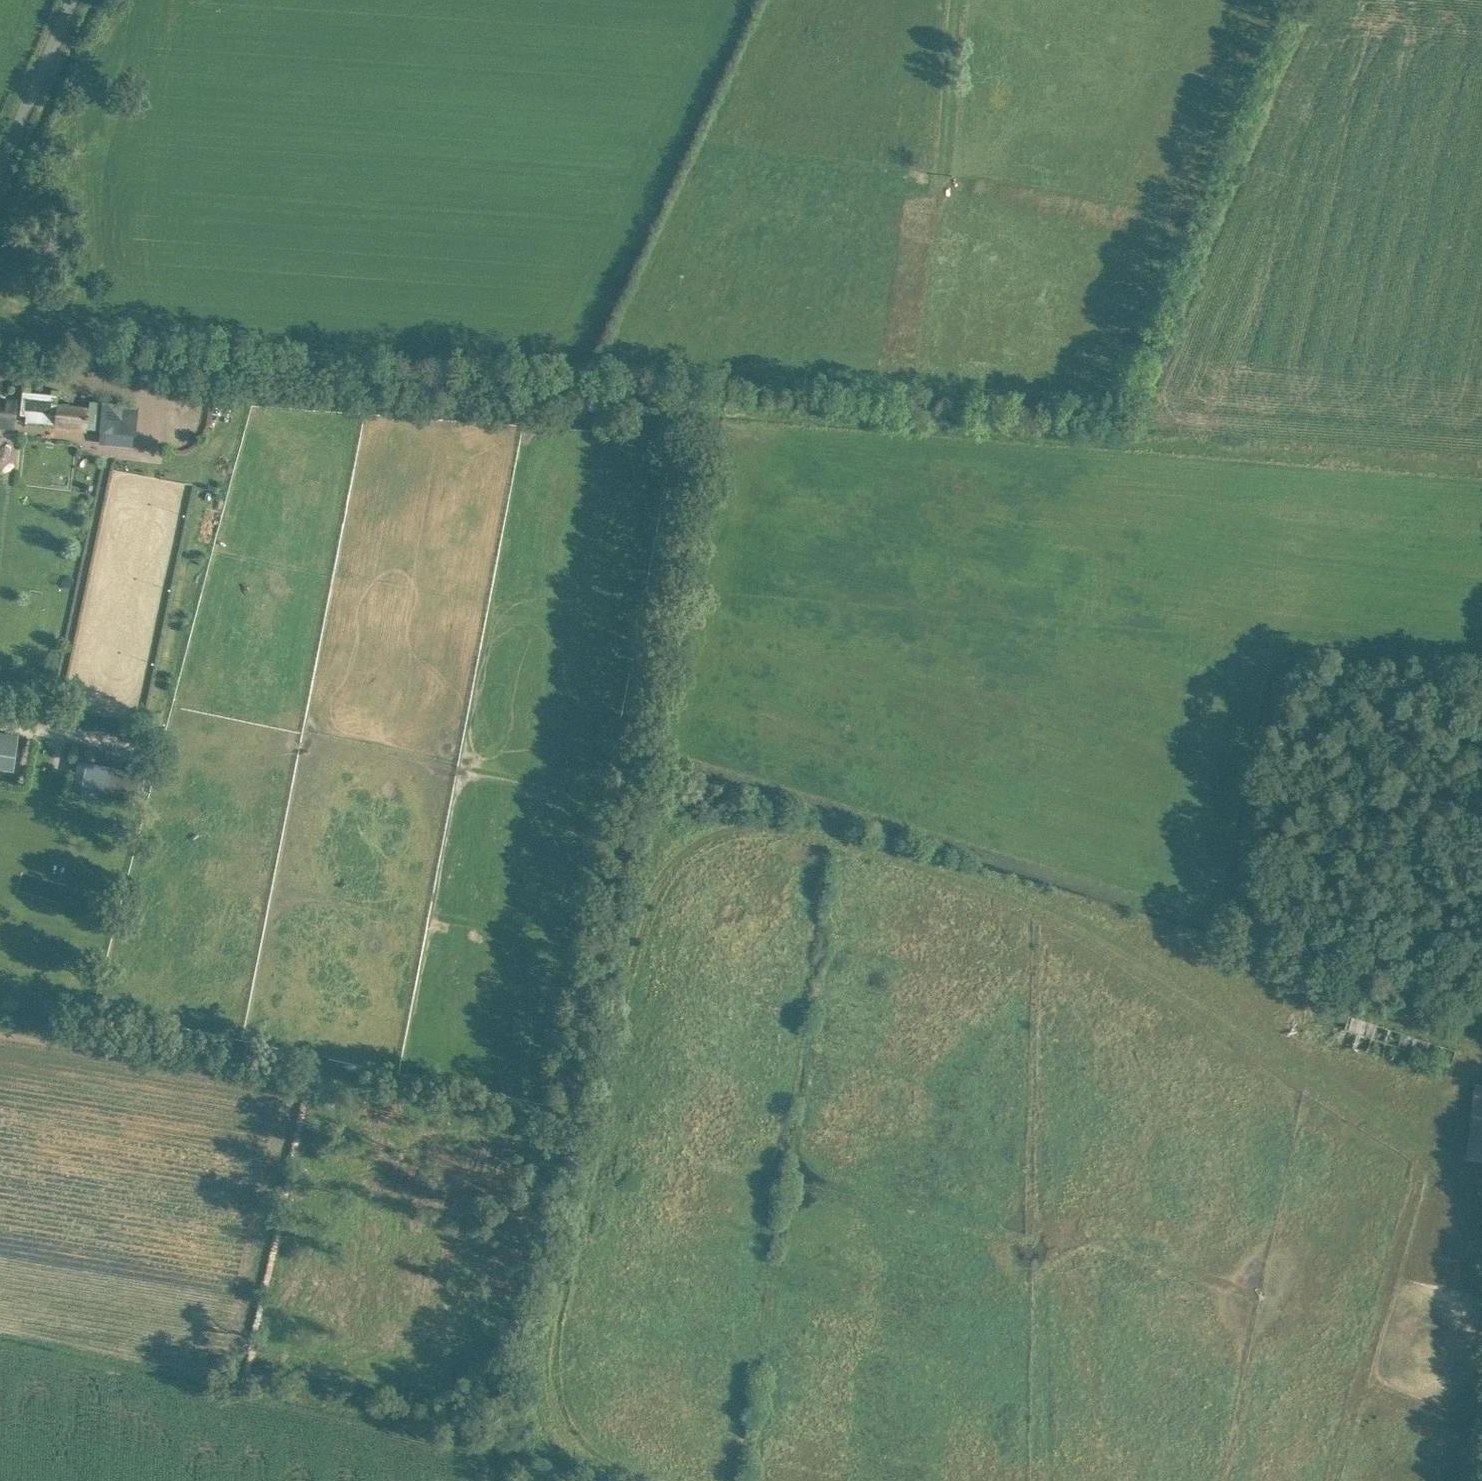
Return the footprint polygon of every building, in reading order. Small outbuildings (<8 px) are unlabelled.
[(57,395),(21,392),(19,415),(24,415),(24,420),(54,424),(54,427),(85,430),(85,427),(98,429),(98,430),(133,433),(135,408),(88,403),(87,407),(56,404),(57,395)] [(2,429),(13,429),(16,398),(0,397),(0,442),(2,429)] [(17,736),(0,734),(0,768),(12,770),(17,736)] [(114,803),(120,771),(85,764),(79,796),(114,803)] [(1453,1080),(1462,1051),(1355,1018),(1351,1030),(1297,1013),(1292,1031),(1453,1080)]
